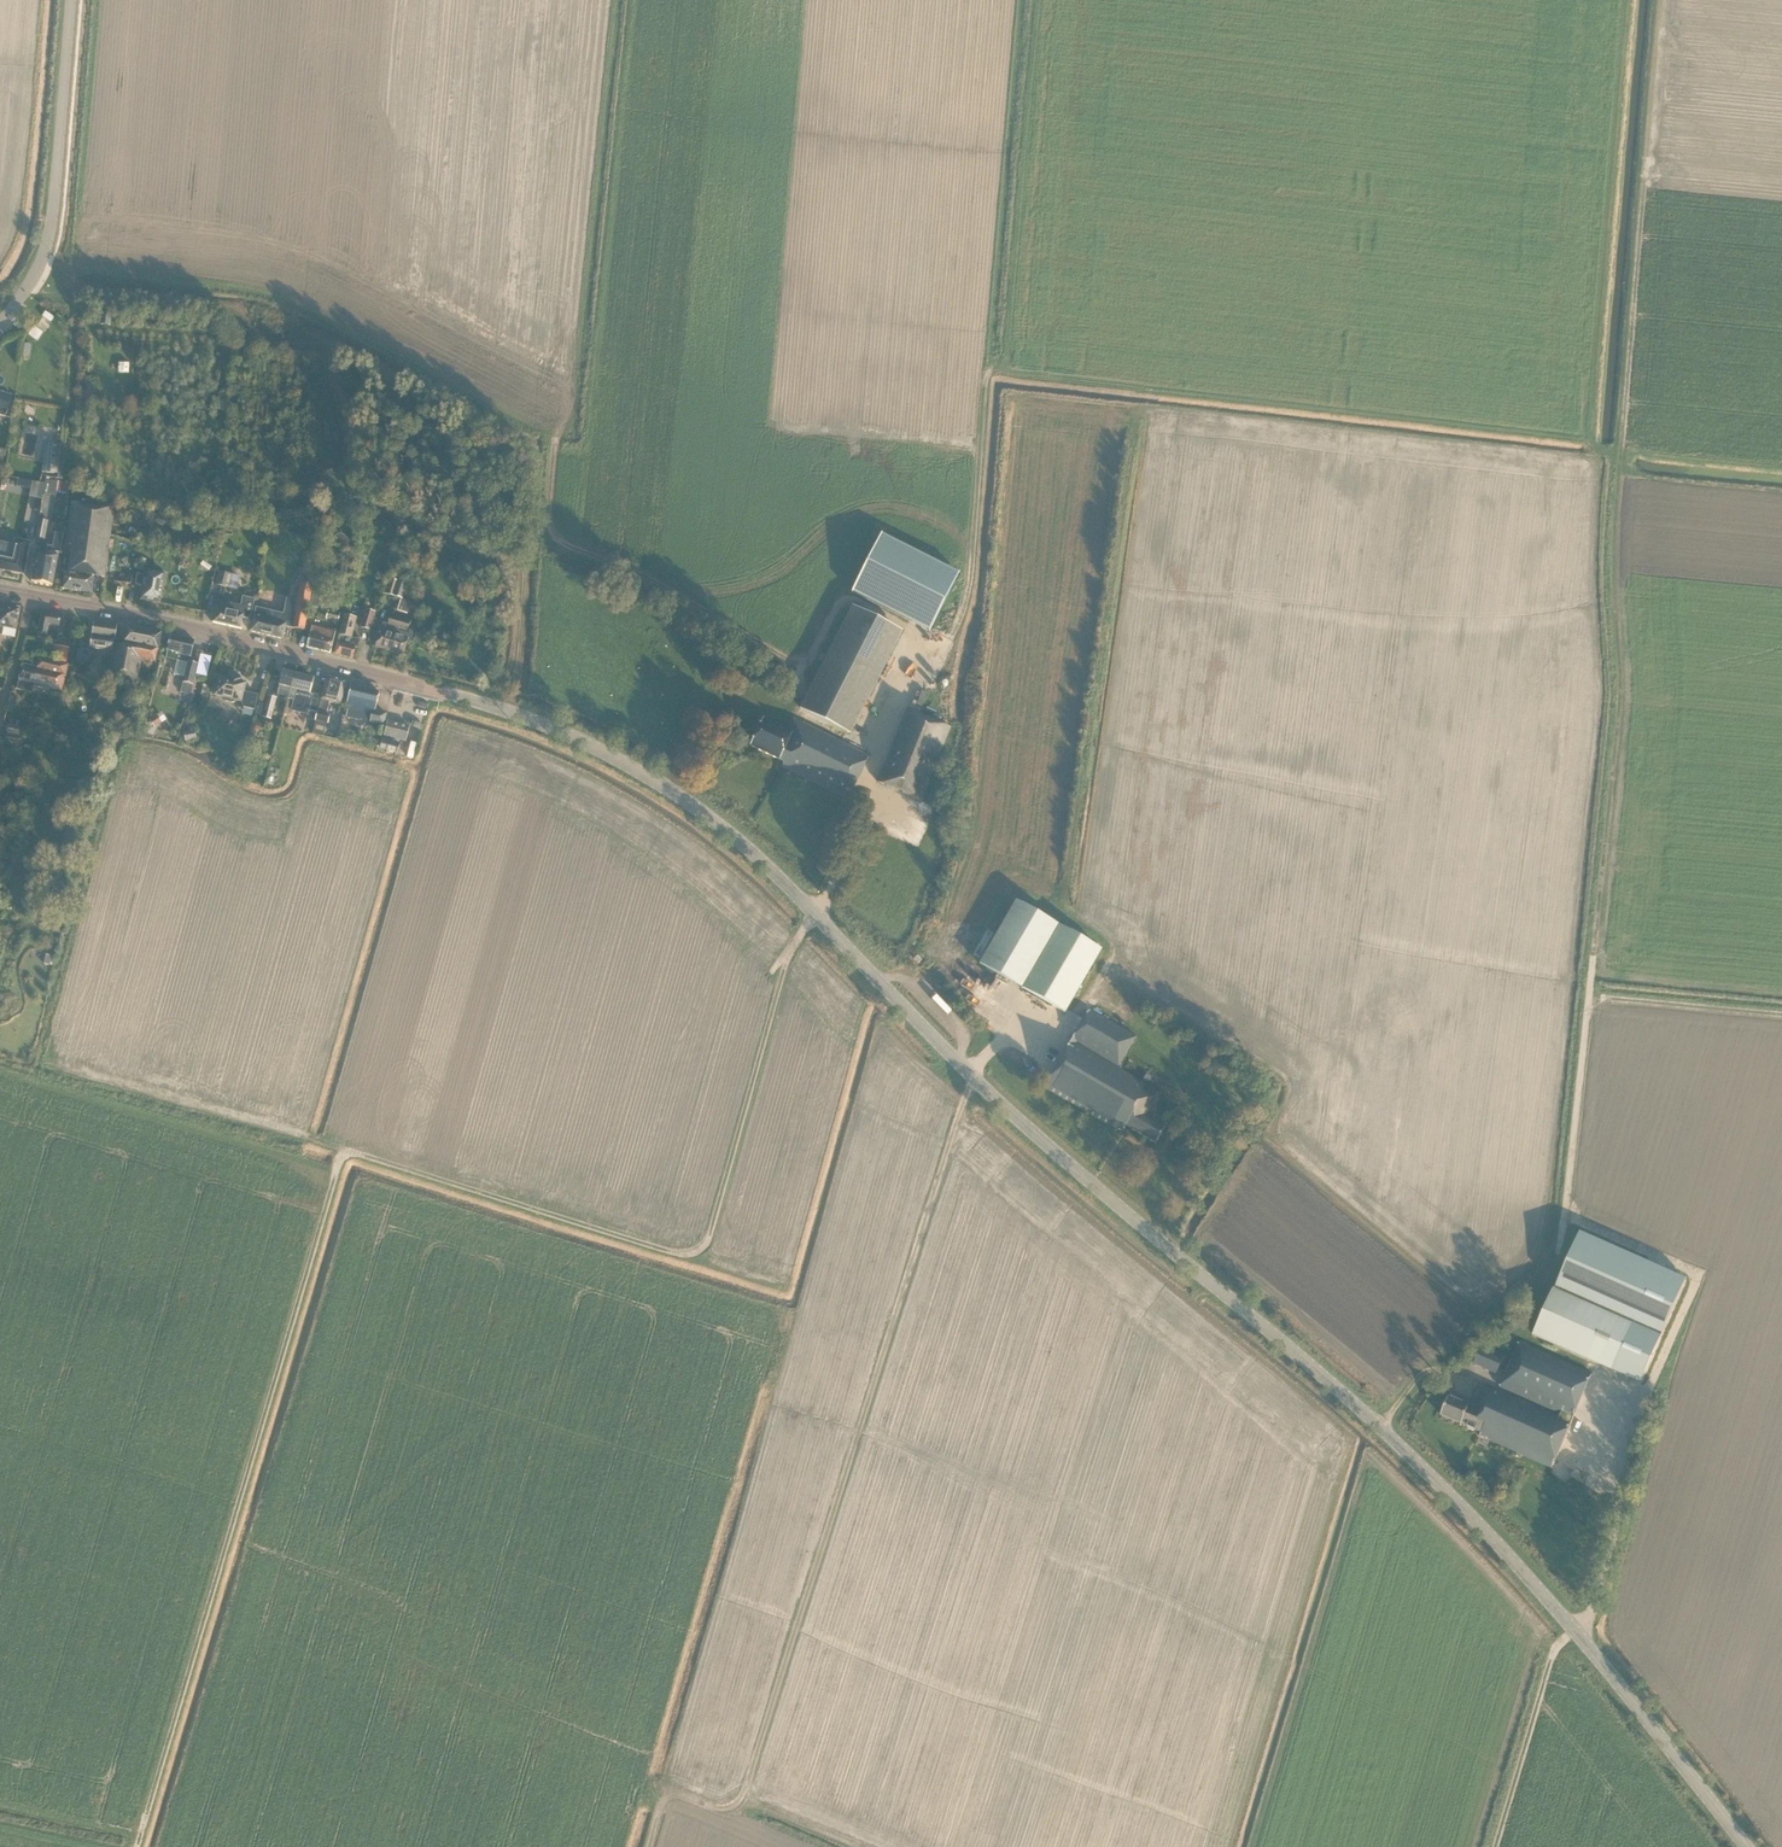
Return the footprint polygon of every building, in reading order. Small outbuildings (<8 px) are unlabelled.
[(101,325),(111,326),(112,313),(102,312),(101,325)] [(39,340),(43,332),(34,327),(30,335),(39,340)] [(6,417),(13,395),(0,391),(0,415),(6,417)] [(34,415),(35,406),(26,405),(24,413),(34,415)] [(42,473),(59,475),(60,459),(44,457),(42,473)] [(37,497),(40,483),(18,479),(17,486),(31,489),(30,496),(37,498),(37,497)] [(59,481),(51,480),(49,495),(56,496),(59,481)] [(105,578),(115,508),(72,502),(66,545),(71,545),(70,555),(66,554),(64,572),(66,572),(63,589),(92,593),(94,576),(105,578)] [(39,519),(36,537),(45,539),(48,521),(39,519)] [(348,552),(349,541),(344,535),(338,535),(332,540),(331,550),(336,557),(342,557),(348,552)] [(880,536),(853,590),(931,630),(958,576),(880,536)] [(30,542),(15,539),(14,546),(0,543),(0,569),(24,574),(30,542)] [(52,586),(58,555),(36,550),(33,567),(35,567),(32,582),(52,586)] [(306,567),(304,577),(313,579),(315,569),(306,567)] [(166,574),(157,572),(147,571),(146,576),(138,575),(136,584),(144,586),(141,599),(160,603),(166,574)] [(218,571),(215,585),(229,588),(232,574),(218,571)] [(386,594),(394,596),(402,599),(408,580),(398,577),(397,580),(391,579),(386,594)] [(300,583),(296,600),(296,603),(294,612),(296,613),(293,628),(304,630),(313,585),(300,583)] [(241,629),(243,618),(245,612),(251,614),(254,598),(243,596),(240,606),(218,600),(217,608),(216,608),(214,622),(241,629)] [(286,627),(293,628),(296,613),(294,612),(296,603),(296,600),(287,599),(284,614),(256,608),(251,631),(283,639),(286,627)] [(411,602),(401,599),(398,611),(407,614),(411,602)] [(850,733),(855,724),(903,629),(852,604),(799,707),(850,733)] [(0,608),(0,635),(2,636),(4,627),(16,630),(20,609),(1,605),(0,608)] [(365,609),(360,628),(370,631),(376,613),(365,609)] [(57,640),(61,614),(42,611),(39,625),(40,625),(38,637),(57,640)] [(338,621),(340,614),(328,611),(326,619),(338,621)] [(410,641),(412,635),(407,633),(411,620),(391,614),(388,624),(383,623),(376,647),(404,655),(408,640),(410,641)] [(360,640),(353,638),(357,618),(344,615),(343,621),(335,653),(353,658),(356,647),(358,648),(360,640)] [(115,639),(117,625),(94,622),(91,647),(113,651),(115,639)] [(331,653),(336,632),(312,626),(307,647),(331,653)] [(155,661),(161,633),(128,627),(124,645),(115,643),(108,678),(137,683),(142,658),(155,661)] [(171,635),(167,651),(166,658),(177,660),(179,654),(191,657),(195,640),(171,635)] [(56,661),(66,663),(69,649),(58,647),(56,661)] [(79,648),(76,662),(88,664),(90,650),(79,648)] [(65,664),(66,664),(40,658),(39,658),(37,668),(23,665),(20,680),(18,689),(32,692),(34,685),(50,689),(49,692),(51,695),(59,697),(62,694),(68,665),(65,664)] [(187,663),(177,661),(174,675),(184,677),(183,682),(181,692),(191,695),(193,685),(198,664),(188,662),(187,663)] [(295,700),(297,690),(295,689),(299,675),(283,671),(279,685),(277,695),(289,698),(288,699),(295,700)] [(314,679),(299,675),(295,689),(297,690),(295,700),(292,711),(307,715),(308,710),(317,712),(321,695),(311,693),(314,679)] [(244,707),(255,709),(258,695),(244,692),(246,683),(241,681),(241,678),(231,676),(230,679),(219,676),(215,695),(226,697),(225,699),(226,701),(234,703),(235,702),(236,699),(241,701),(244,707)] [(328,724),(330,716),(326,715),(329,701),(341,704),(347,681),(327,676),(316,721),(327,724),(328,724)] [(206,685),(199,684),(197,694),(204,695),(206,685)] [(384,725),(384,724),(387,713),(375,711),(380,693),(351,686),(347,705),(349,706),(346,716),(384,725)] [(925,707),(931,694),(925,692),(919,705),(925,707)] [(277,698),(268,696),(262,717),(271,719),(277,698)] [(921,800),(951,728),(907,710),(878,782),(921,800)] [(940,721),(943,716),(935,713),(933,718),(940,721)] [(158,724),(153,717),(150,719),(154,726),(158,724)] [(869,756),(807,724),(795,718),(789,731),(763,718),(750,745),(784,762),(782,767),(848,800),(869,756)] [(406,741),(410,726),(388,720),(384,735),(406,741)] [(5,742),(18,744),(19,737),(6,735),(5,742)] [(400,743),(383,739),(381,748),(397,753),(400,743)] [(1016,901),(980,964),(1065,1013),(1101,950),(1016,901)] [(965,998),(975,1020),(984,1015),(974,994),(965,998)] [(1156,1143),(1167,1123),(1154,1116),(1152,1120),(1145,1115),(1159,1092),(1117,1068),(1136,1036),(1108,1020),(1108,1021),(1089,1009),(1045,1086),(1122,1131),(1126,1125),(1156,1143)] [(1148,1083),(1152,1077),(1146,1074),(1142,1080),(1148,1083)] [(1663,1335),(1687,1280),(1581,1233),(1556,1287),(1663,1335)] [(1643,1382),(1662,1335),(1634,1324),(1553,1290),(1534,1337),(1614,1370),(1643,1382)] [(1560,1414),(1559,1416),(1485,1384),(1475,1408),(1467,1404),(1467,1405),(1449,1397),(1441,1415),(1469,1427),(1469,1428),(1473,1430),(1475,1429),(1481,1432),(1480,1436),(1553,1468),(1592,1374),(1520,1342),(1500,1388),(1560,1414)] [(1504,1356),(1482,1347),(1474,1364),(1497,1374),(1504,1356)]
